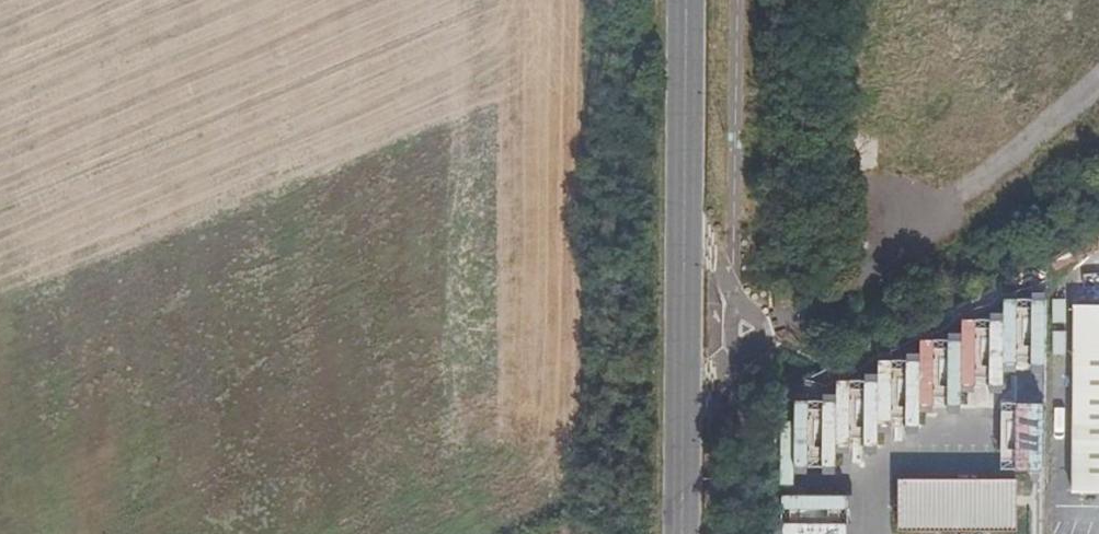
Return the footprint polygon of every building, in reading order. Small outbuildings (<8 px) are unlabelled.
[(1072,303),(1068,492),(1098,492),(1098,304),(1072,303)] [(1018,483),(900,481),(900,530),(1017,532),(1018,483)]
